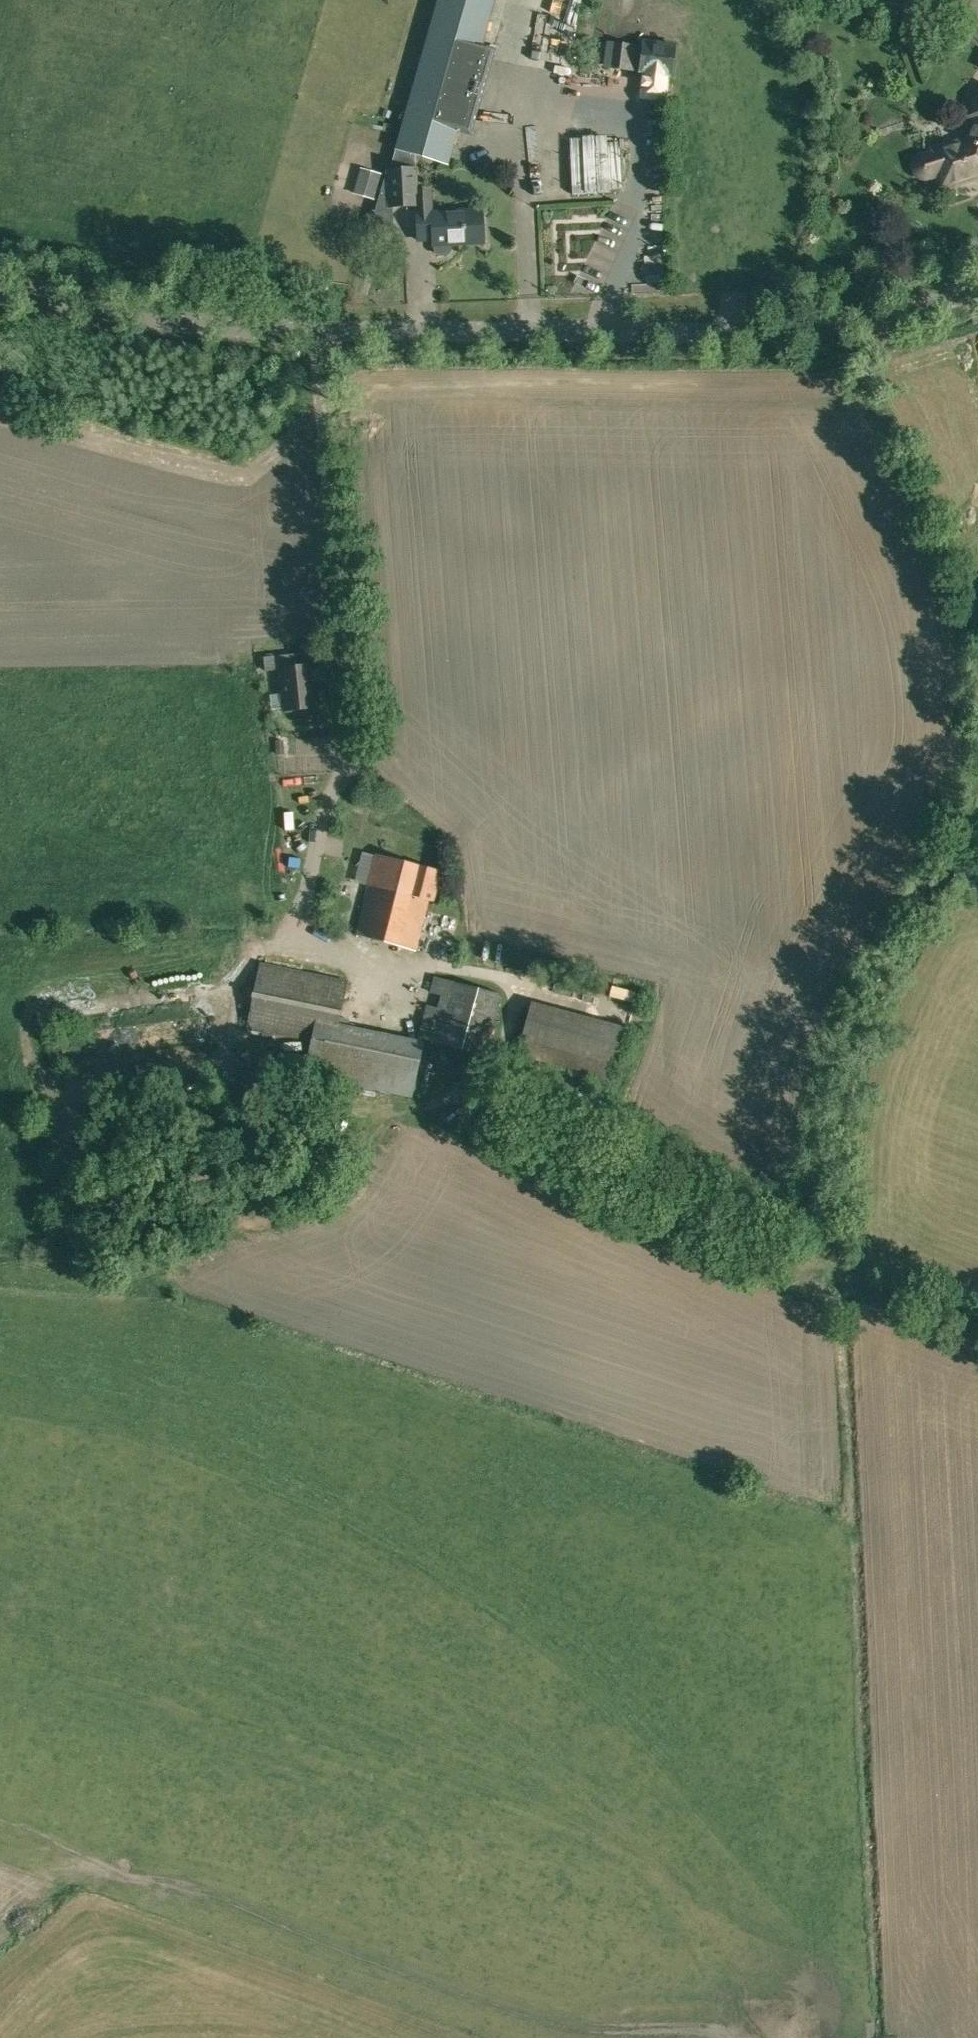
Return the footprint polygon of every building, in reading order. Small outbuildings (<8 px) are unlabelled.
[(396,148),(397,148),(436,159),(444,129),(468,136),(493,49),(469,40),(476,15),(480,0),(437,0),(396,148)] [(632,44),(613,42),(610,68),(630,70),(632,44)] [(968,116),(977,120),(966,141),(964,142),(961,140),(953,143),(951,146),(922,156),(918,158),(916,161),(914,164),(914,168),(915,172),(918,175),(921,177),(925,178),(929,177),(937,174),(941,187),(945,186),(949,188),(960,184),(962,180),(977,175),(977,96),(968,116)] [(415,154),(397,148),(396,148),(390,171),(386,172),(371,223),(392,229),(391,206),(417,205),(418,240),(434,239),(434,245),(435,245),(435,251),(439,255),(448,254),(451,251),(451,244),(484,242),(482,210),(430,213),(429,191),(416,192),(414,169),(416,169),(415,154)] [(374,200),(381,174),(360,168),(353,194),(374,200)] [(290,655),(264,658),(265,671),(280,670),(284,711),(316,708),(312,666),(291,668),(290,655)] [(441,872),(375,855),(367,885),(369,886),(356,934),(416,950),(428,901),(433,902),(441,872)] [(411,1096),(422,1042),(337,1025),(346,982),(259,964),(246,1028),(312,1041),(305,1075),(411,1096)] [(433,976),(417,1038),(484,1056),(501,995),(433,976)] [(611,1078),(624,1031),(530,1005),(517,1052),(611,1078)]
